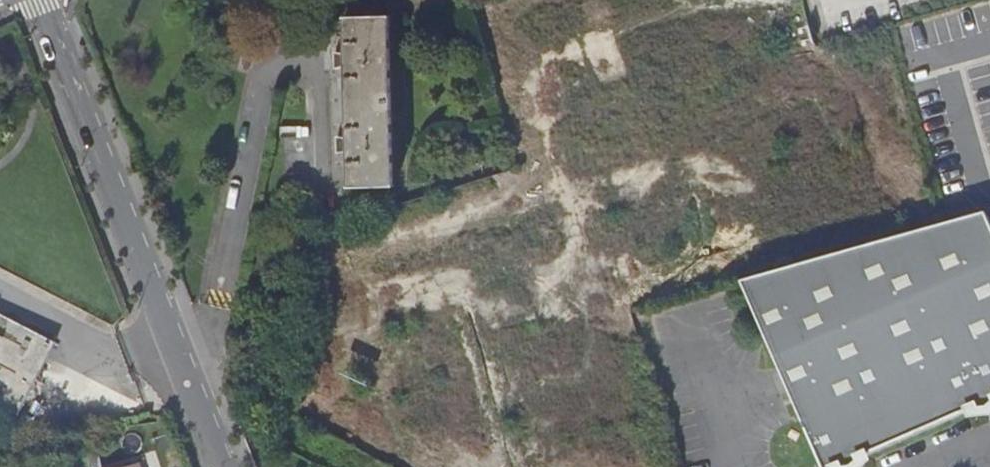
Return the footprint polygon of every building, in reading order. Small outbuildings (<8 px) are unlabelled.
[(346,20),(348,20),(349,54),(332,52),(333,70),(349,67),(350,138),(334,134),(335,154),(350,151),(351,185),(349,185),(349,188),(396,187),(396,183),(394,184),(391,19),(393,19),(393,17),(346,18),(346,20)] [(737,284),(776,370),(787,394),(820,466),(832,466),(831,465),(836,462),(839,466),(849,466),(858,460),(855,454),(861,451),(862,454),(967,406),(966,404),(972,402),(974,407),(985,406),(989,402),(989,227),(986,217),(984,214),(737,284)] [(17,419),(56,341),(0,313),(0,410),(17,419)] [(86,459),(99,458),(96,448),(84,451),(86,459)] [(86,459),(88,466),(102,466),(99,458),(86,459)]
